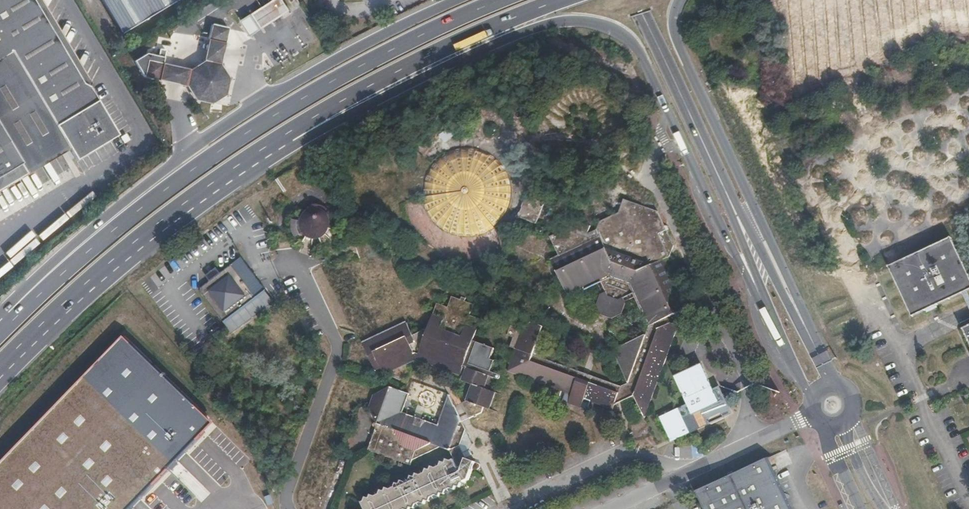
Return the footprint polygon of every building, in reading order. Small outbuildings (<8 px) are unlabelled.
[(69,146),(76,158),(118,132),(89,85),(82,82),(84,77),(77,74),(79,70),(73,66),(75,62),(69,60),(70,55),(65,52),(67,49),(60,45),(62,41),(56,38),(57,33),(50,30),(53,26),(46,23),(48,18),(42,15),(43,11),(38,8),(40,3),(33,0),(0,0),(0,173),(62,135),(69,146)] [(121,35),(178,0),(100,0),(121,35)] [(283,15),(291,10),(284,0),(274,0),(273,1),(283,15)] [(275,21),(283,15),(273,1),(265,6),(253,14),(263,29),(275,21)] [(209,39),(225,43),(228,27),(212,23),(209,39)] [(220,64),(225,43),(209,39),(204,61),(220,64)] [(143,77),(158,80),(162,64),(147,61),(143,77)] [(229,78),(220,64),(204,61),(189,70),(186,87),(193,98),(194,100),(211,104),(214,102),(225,95),(229,78)] [(158,80),(186,87),(189,70),(162,64),(158,80)] [(69,146),(62,135),(0,173),(0,188),(69,146)] [(476,237),(487,233),(493,230),(500,224),(507,214),(510,206),(512,197),(512,188),(510,177),(505,168),(498,160),(491,154),(480,150),(470,148),(460,148),(450,151),(439,157),(432,165),(425,176),(423,183),(422,193),(424,205),(428,215),(434,223),(441,229),(446,232),(455,236),(466,238),(476,237)] [(547,216),(550,207),(544,205),(545,204),(526,196),(521,207),(522,208),(520,213),(519,213),(518,217),(536,225),(541,214),(547,216)] [(655,324),(668,318),(687,309),(665,260),(669,258),(666,251),(674,246),(658,212),(624,199),(619,213),(600,222),(597,230),(590,234),(572,227),(550,237),(559,256),(551,260),(566,293),(594,279),(597,285),(602,295),(600,296),(596,307),(600,317),(612,321),(623,315),(628,306),(626,302),(635,298),(641,295),(655,324)] [(302,251),(309,253),(311,247),(320,247),(328,244),(334,239),(338,230),(338,228),(330,225),(330,221),(328,215),(323,211),(317,209),(311,209),(305,212),(302,216),(295,213),(292,223),(293,230),(296,238),(302,243),(304,244),(302,251)] [(966,291),(968,289),(968,275),(951,237),(889,266),(913,316),(961,293),(966,291)] [(250,291),(231,266),(217,276),(213,272),(209,276),(212,280),(198,290),(223,323),(255,298),(254,297),(250,291)] [(569,298),(597,285),(594,279),(566,293),(569,298)] [(264,290),(259,284),(250,291),(254,297),(264,290)] [(635,298),(649,327),(655,324),(641,295),(635,298)] [(491,370),(494,361),(490,360),(494,349),(473,341),(481,320),(470,316),(474,305),(465,301),(466,299),(461,297),(460,300),(452,297),(448,307),(437,304),(427,329),(412,336),(407,323),(363,344),(376,370),(381,368),(384,374),(417,358),(461,374),(464,367),(467,369),(463,382),(473,386),(469,397),(468,397),(466,401),(462,404),(469,419),(482,413),(485,408),(490,409),(495,393),(486,389),(491,377),(498,380),(500,379),(501,377),(500,375),(491,372),(492,371),(491,370)] [(628,384),(634,396),(659,329),(670,324),(668,318),(655,324),(649,327),(646,335),(628,384)] [(508,372),(566,393),(572,395),(578,379),(542,366),(544,359),(534,355),(540,338),(542,338),(546,328),(532,323),(519,329),(511,326),(508,336),(514,338),(511,348),(516,350),(508,372)] [(659,329),(634,396),(645,418),(679,326),(670,324),(659,329)] [(613,350),(628,384),(646,335),(613,350)] [(214,419),(126,336),(0,468),(0,508),(128,508),(214,419)] [(578,379),(590,384),(619,394),(621,387),(544,359),(542,366),(578,379)] [(713,390),(701,366),(676,378),(688,405),(661,417),(672,439),(700,426),(708,419),(708,418),(711,424),(721,419),(718,412),(724,409),(726,405),(718,388),(713,390)] [(584,399),(590,401),(613,410),(615,405),(619,394),(590,384),(584,399)] [(619,394),(615,405),(634,396),(628,384),(621,387),(619,394)] [(369,451),(372,452),(399,462),(404,463),(411,466),(413,461),(440,448),(448,450),(451,440),(448,430),(438,425),(403,413),(410,394),(391,388),(375,395),(370,408),(378,425),(369,451)] [(448,399),(438,425),(448,430),(451,440),(448,450),(449,451),(452,457),(361,500),(365,508),(416,508),(466,486),(465,482),(469,481),(476,462),(465,459),(463,454),(460,446),(466,430),(452,400),(448,399)] [(472,443),(466,430),(460,446),(463,454),(470,450),(472,443)] [(766,459),(696,492),(704,508),(789,508),(773,473),(766,459)]
